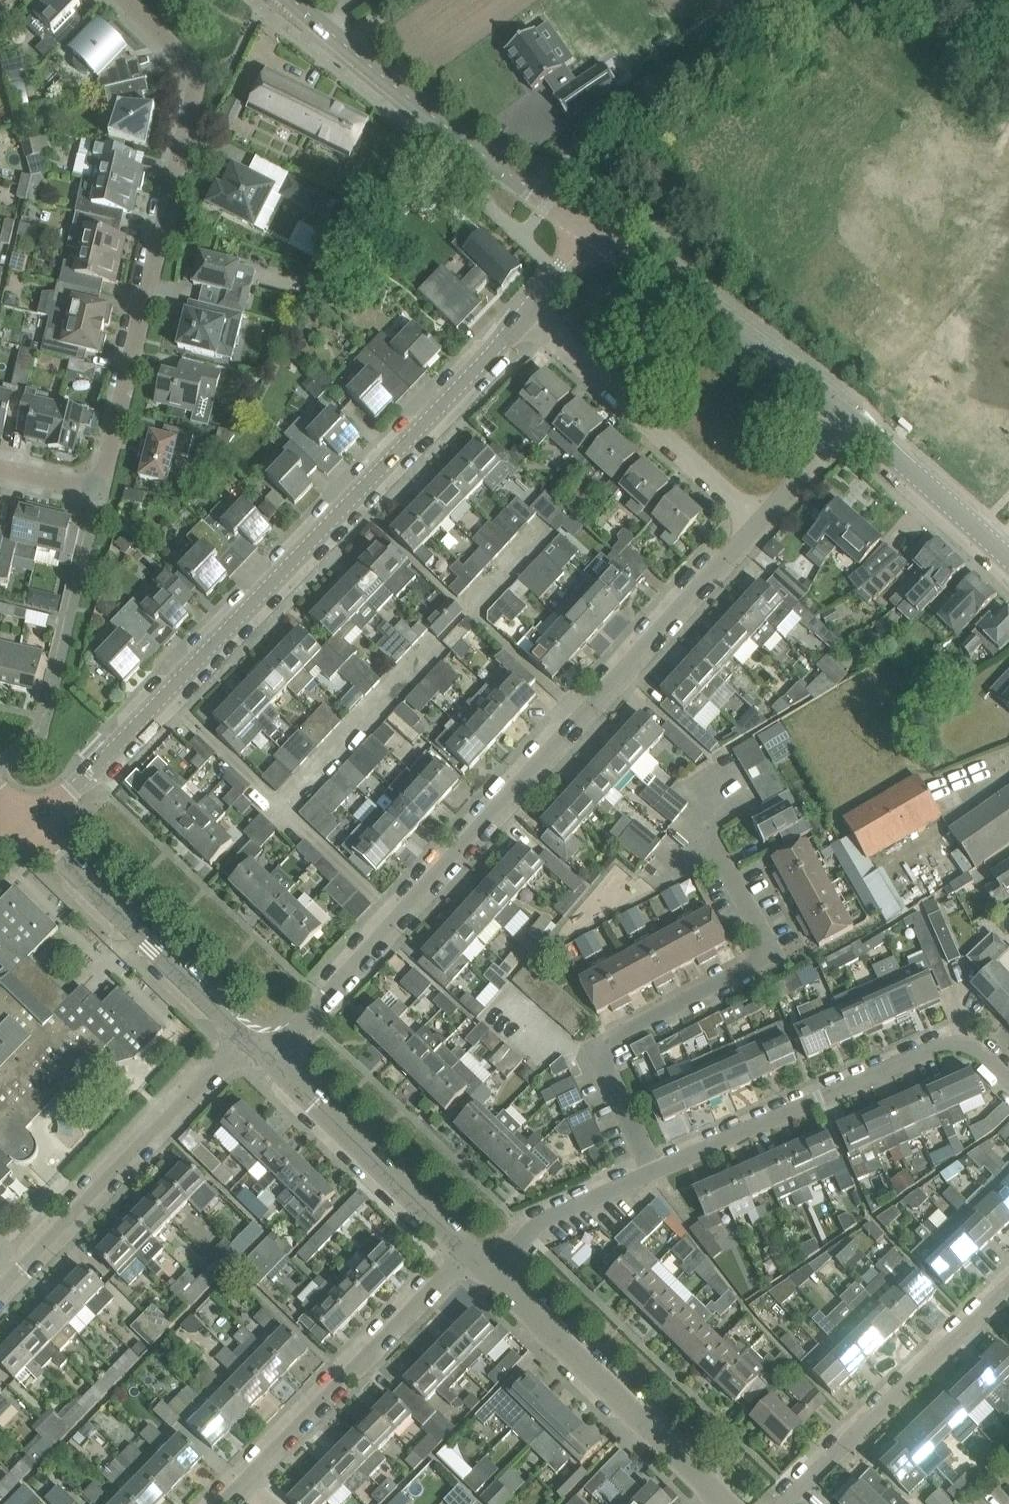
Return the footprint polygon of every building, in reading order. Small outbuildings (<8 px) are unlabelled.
[(34,15),(51,32),(44,39),(45,40),(36,50),(46,61),(56,51),(57,51),(70,37),(85,23),(73,11),(80,5),(75,0),(48,0),(48,1),(34,15)] [(96,26),(82,40),(74,48),(76,51),(74,54),(77,57),(73,61),(74,65),(77,70),(79,73),(83,74),(87,74),(91,71),(95,75),(97,72),(103,78),(99,82),(100,90),(105,89),(136,81),(136,80),(131,59),(135,58),(134,57),(125,59),(120,55),(123,52),(120,49),(123,46),(116,40),(121,34),(112,25),(107,30),(102,26),(99,28),(96,26)] [(508,50),(505,52),(532,91),(546,82),(556,97),(554,99),(569,120),(618,85),(603,64),(571,86),(560,71),(562,70),(534,31),(525,38),(523,34),(506,47),(508,50)] [(4,75),(27,69),(24,57),(1,63),(4,75)] [(351,159),(360,139),(369,121),(332,103),(266,72),(248,109),(266,118),(351,159)] [(155,109),(146,107),(143,94),(149,92),(146,79),(148,79),(147,77),(136,80),(136,81),(105,89),(113,124),(110,138),(147,146),(155,109)] [(14,110),(30,106),(25,82),(9,86),(14,110)] [(42,155),(38,139),(23,143),(27,159),(42,155)] [(92,144),(88,164),(90,167),(94,168),(91,180),(98,181),(136,190),(137,189),(141,190),(145,174),(140,173),(142,167),(141,167),(134,165),(137,154),(123,151),(107,147),(104,147),(92,144)] [(256,227),(275,189),(234,168),(224,190),(218,187),(210,204),(256,227)] [(29,189),(28,194),(37,196),(43,174),(31,177),(29,189)] [(23,175),(20,187),(29,189),(31,177),(23,175)] [(315,212),(324,195),(289,177),(280,195),(315,212)] [(81,214),(81,215),(105,220),(107,221),(110,209),(124,212),(131,214),(136,190),(98,181),(91,180),(87,179),(85,189),(89,196),(94,197),(93,200),(88,199),(84,201),(81,214)] [(26,200),(28,194),(29,189),(20,187),(18,198),(26,200)] [(76,213),(68,248),(80,251),(120,260),(125,236),(119,235),(103,231),(105,220),(81,215),(81,214),(76,213)] [(6,220),(3,232),(12,234),(15,222),(6,220)] [(20,224),(18,236),(33,239),(35,228),(20,224)] [(421,293),(420,294),(461,333),(462,332),(460,330),(466,323),(451,309),(466,293),(472,299),(480,291),(476,288),(482,282),(485,285),(491,279),(503,290),(498,294),(500,296),(519,275),(522,271),(524,272),(525,271),(475,224),(474,225),(475,227),(472,230),(471,230),(467,235),(461,242),(458,245),(457,246),(481,268),(462,287),(445,271),(422,295),(421,293)] [(9,245),(12,234),(3,232),(1,243),(9,245)] [(65,262),(60,282),(89,289),(92,278),(114,284),(120,260),(80,251),(79,255),(77,265),(65,262)] [(24,274),(28,258),(13,254),(10,270),(24,274)] [(201,255),(193,284),(203,287),(222,292),(218,306),(244,312),(252,286),(256,273),(253,268),(240,265),(232,263),(233,260),(217,256),(217,259),(201,255)] [(58,282),(50,318),(103,330),(104,325),(109,326),(113,308),(98,304),(90,302),(93,290),(89,289),(60,282),(58,282)] [(179,315),(176,331),(181,332),(178,347),(197,352),(217,357),(220,344),(235,348),(244,312),(218,306),(211,304),(208,318),(186,312),(185,317),(179,315)] [(50,318),(41,353),(57,357),(71,360),(76,361),(79,349),(87,351),(102,354),(106,336),(102,335),(103,330),(50,318)] [(274,323),(271,331),(283,334),(285,326),(274,323)] [(414,325),(400,340),(395,345),(382,333),(368,348),(397,375),(412,360),(423,370),(441,352),(414,325)] [(397,375),(368,348),(354,363),(367,375),(348,394),(376,420),(393,402),(382,391),(397,375)] [(96,366),(76,361),(71,360),(68,373),(93,379),(96,366)] [(221,372),(210,369),(182,362),(178,376),(163,372),(156,403),(194,413),(199,396),(214,400),(221,372)] [(323,372),(314,381),(326,392),(335,383),(323,372)] [(542,443),(547,437),(548,437),(568,414),(578,403),(569,395),(546,373),(513,408),(527,421),(523,425),(542,443)] [(326,392),(314,381),(306,389),(318,400),(326,392)] [(0,394),(0,433),(3,433),(8,413),(20,416),(26,390),(5,385),(2,395),(0,394)] [(34,445),(50,448),(59,408),(61,399),(26,390),(20,416),(17,428),(26,430),(27,426),(30,427),(27,439),(34,441),(34,445)] [(578,403),(568,414),(548,437),(571,459),(573,457),(582,466),(589,458),(602,444),(612,433),(578,403)] [(76,412),(59,408),(50,448),(72,454),(74,447),(79,448),(79,449),(80,449),(82,443),(81,443),(85,427),(91,429),(95,413),(93,413),(94,410),(78,406),(76,412)] [(360,437),(345,423),(332,411),(312,431),(300,419),(284,436),(291,442),(292,441),(314,462),(328,448),(339,458),(360,437)] [(188,457),(194,434),(184,431),(165,426),(162,436),(151,433),(147,448),(142,447),(140,455),(145,457),(140,478),(167,485),(174,453),(188,457)] [(615,496),(622,488),(634,474),(644,463),(612,433),(602,444),(589,458),(608,476),(601,483),(615,496)] [(292,441),(291,442),(283,451),(288,456),(268,478),(281,491),(295,505),(313,486),(306,480),(317,467),(325,474),(325,473),(314,462),(292,441)] [(501,464),(492,455),(477,441),(477,442),(478,443),(461,461),(484,483),(501,464)] [(484,483),(461,461),(444,479),(466,501),(467,500),(472,505),(489,488),(483,483),(484,483)] [(644,463),(634,474),(622,488),(633,499),(626,507),(638,518),(638,517),(648,526),(655,518),(667,504),(677,493),(644,463)] [(466,501),(444,479),(426,497),(449,519),(466,501)] [(123,501),(143,505),(145,494),(126,489),(123,501)] [(537,513),(549,524),(565,507),(547,491),(530,509),(517,497),(509,506),(527,524),(537,513)] [(667,504),(655,518),(668,530),(660,539),(671,548),(701,515),(677,493),(667,504)] [(409,515),(432,537),(449,519),(426,497),(409,515)] [(205,524),(231,549),(243,537),(254,548),(272,529),(244,503),(231,516),(228,513),(230,512),(229,511),(228,512),(221,505),(212,514),(211,513),(211,514),(212,516),(205,524)] [(827,559),(838,546),(859,523),(837,504),(805,540),(827,559)] [(0,553),(0,554),(0,579),(9,581),(14,560),(35,565),(38,549),(47,510),(27,505),(26,510),(21,509),(19,516),(13,540),(4,538),(1,548),(0,553)] [(565,507),(549,524),(557,532),(574,515),(565,507)] [(178,514),(183,522),(192,517),(187,509),(178,514)] [(67,515),(47,510),(38,549),(57,554),(56,562),(71,566),(80,530),(69,528),(71,521),(65,520),(67,515)] [(434,557),(423,546),(432,537),(409,515),(392,533),(391,532),(390,533),(414,556),(415,555),(426,566),(434,557)] [(492,525),(510,542),(518,533),(500,516),(492,525)] [(231,549),(205,524),(203,521),(187,538),(199,550),(180,570),(207,597),(228,576),(216,565),(231,549)] [(510,542),(492,525),(489,522),(472,540),(494,560),(510,542)] [(880,541),(859,523),(838,546),(860,565),(880,541)] [(552,544),(567,558),(570,561),(579,552),(561,535),(552,544)] [(891,600),(899,608),(952,553),(937,539),(915,563),(921,569),(905,585),(891,600)] [(459,559),(478,577),(486,568),(474,557),(479,551),(474,546),(471,548),(468,544),(459,554),(462,557),(459,559)] [(567,558),(552,544),(535,562),(556,582),(564,573),(558,567),(567,558)] [(862,588),(888,571),(900,558),(883,544),(862,568),(848,579),(858,591),(862,588)] [(379,547),(361,565),(393,596),(394,595),(396,597),(415,577),(407,569),(411,565),(392,546),(385,553),(379,547)] [(627,548),(619,556),(641,576),(649,567),(628,547),(627,548)] [(645,580),(641,576),(619,556),(614,551),(606,560),(613,566),(596,584),(620,605),(636,587),(637,588),(638,587),(637,586),(643,580),(644,581),(645,580)] [(952,553),(899,608),(897,610),(911,623),(943,590),(966,566),(952,553)] [(478,577),(459,559),(449,570),(458,579),(449,589),(458,597),(478,577)] [(556,582),(535,562),(527,571),(548,590),(556,582)] [(376,613),(393,596),(361,565),(345,583),(367,604),(376,613)] [(773,577),(801,602),(809,593),(781,568),(773,577)] [(161,590),(143,608),(134,599),(122,612),(148,636),(163,621),(174,631),(189,616),(182,609),(194,597),(167,571),(155,584),(161,590)] [(896,578),(888,571),(862,588),(874,600),(896,578)] [(977,617),(983,610),(997,596),(994,593),(993,594),(977,578),(978,577),(974,574),(954,595),(935,615),(957,637),(976,617),(977,617)] [(350,622),(367,604),(345,583),(344,584),(340,580),(330,590),(334,594),(328,600),(350,622)] [(589,592),(579,603),(603,624),(620,605),(596,584),(592,580),(585,587),(589,592)] [(760,582),(743,601),(777,632),(785,639),(801,621),(832,649),(840,640),(799,603),(782,588),(775,596),(760,582)] [(37,605),(40,592),(30,589),(27,603),(37,605)] [(527,607),(509,590),(501,599),(519,615),(527,607)] [(494,627),(504,617),(511,624),(519,615),(501,599),(488,613),(488,621),(494,627)] [(350,622),(328,600),(310,618),(332,639),(327,645),(373,689),(381,680),(354,655),(357,652),(344,640),(357,628),(350,622)] [(761,650),(777,632),(743,601),(727,619),(750,640),(761,650)] [(586,642),(603,624),(579,603),(562,621),(586,642)] [(14,617),(26,620),(28,611),(5,606),(3,614),(14,617)] [(993,656),(999,651),(1000,651),(1008,642),(1008,611),(1005,607),(993,619),(990,615),(977,628),(977,629),(959,646),(970,657),(982,645),(993,656)] [(47,628),(56,630),(59,619),(28,611),(26,620),(48,624),(47,628)] [(133,652),(148,636),(122,612),(111,624),(120,633),(97,657),(124,684),(145,662),(133,652)] [(438,612),(426,626),(428,629),(437,638),(450,624),(438,612)] [(553,613),(537,631),(570,660),(586,642),(562,621),(553,613)] [(452,651),(476,626),(468,617),(443,643),(452,651)] [(750,640),(727,619),(711,637),(734,658),(750,640)] [(376,647),(395,665),(412,647),(394,630),(394,629),(385,621),(377,630),(385,637),(376,647)] [(394,629),(394,630),(412,647),(428,629),(426,626),(421,621),(412,630),(402,621),(394,629)] [(570,660),(537,631),(533,628),(525,638),(537,649),(529,659),(553,681),(554,680),(553,679),(561,669),(564,672),(566,672),(573,664),(570,660)] [(365,697),(373,689),(327,645),(321,651),(299,630),(282,648),(310,675),(317,668),(330,681),(339,672),(365,697)] [(734,658),(711,637),(694,655),(725,683),(733,675),(725,668),(734,658)] [(11,685),(20,647),(0,642),(0,683),(11,685)] [(44,653),(24,648),(20,647),(11,685),(33,691),(32,698),(33,699),(44,653)] [(315,679),(310,675),(282,648),(265,666),(288,687),(298,697),(315,679)] [(486,685),(519,715),(536,697),(528,689),(536,680),(503,651),(494,661),(500,667),(485,684),(487,685),(486,685)] [(678,673),(701,694),(709,702),(725,683),(694,655),(678,673)] [(816,667),(823,673),(836,687),(837,686),(848,675),(827,655),(816,667)] [(434,670),(452,687),(460,679),(442,662),(434,670)] [(256,675),(248,683),(271,705),(288,687),(265,666),(263,667),(261,665),(253,672),(256,675)] [(444,696),(452,687),(434,670),(418,688),(432,700),(440,691),(444,696)] [(678,673),(677,674),(673,673),(668,679),(669,683),(661,692),(688,716),(680,725),(710,753),(719,744),(694,721),(710,703),(709,702),(701,694),(678,673)] [(811,695),(811,696),(815,699),(836,687),(823,673),(806,690),(811,695)] [(996,687),(991,692),(1008,708),(1008,673),(996,687)] [(261,715),(271,705),(248,683),(232,701),(254,722),(254,723),(270,738),(277,730),(261,715)] [(785,697),(794,706),(811,696),(811,695),(806,690),(798,683),(785,697)] [(503,733),(519,715),(486,685),(471,703),(470,704),(503,733)] [(419,713),(432,700),(418,688),(406,700),(419,713)] [(772,709),(779,715),(790,709),(780,700),(772,709)] [(217,735),(239,756),(246,748),(238,740),(254,723),(254,722),(232,701),(214,719),(224,728),(217,735)] [(487,751),(503,733),(470,704),(471,703),(469,701),(461,710),(473,720),(464,730),(487,751)] [(395,711),(421,736),(426,731),(418,724),(421,720),(403,703),(395,711)] [(323,705),(315,713),(333,730),(341,722),(323,705)] [(413,744),(421,736),(395,711),(387,720),(413,744)] [(298,731),(317,748),(333,730),(315,713),(298,731)] [(664,735),(656,727),(641,714),(624,733),(647,753),(664,735)] [(470,770),(487,751),(464,730),(453,720),(445,729),(456,739),(447,749),(470,770)] [(780,723),(758,737),(767,752),(790,739),(780,723)] [(733,733),(722,739),(726,746),(743,736),(736,727),(731,730),(733,733)] [(298,731),(282,749),(300,766),(317,748),(298,731)] [(631,771),(647,753),(624,733),(608,751),(631,771)] [(216,754),(212,750),(198,736),(189,745),(199,754),(207,762),(216,754)] [(686,738),(678,747),(695,764),(703,755),(686,738)] [(739,762),(760,749),(754,739),(733,751),(739,762)] [(381,762),(363,745),(356,753),(374,770),(381,762)] [(300,766),(282,749),(274,757),(292,775),(300,766)] [(745,772),(766,760),(760,749),(739,762),(745,772)] [(631,771),(608,751),(591,769),(614,790),(631,771)] [(459,782),(444,768),(426,752),(410,770),(408,769),(442,800),(459,782)] [(366,779),(374,770),(356,753),(339,771),(354,785),(357,788),(363,782),(357,776),(360,773),(366,779)] [(198,771),(207,762),(199,754),(190,764),(198,771)] [(179,792),(162,775),(169,768),(158,758),(142,776),(137,771),(126,783),(140,797),(158,814),(187,784),(179,792)] [(766,760),(745,772),(752,783),(773,771),(766,760)] [(391,787),(426,818),(442,800),(408,769),(391,787)] [(614,808),(605,800),(614,790),(591,769),(575,787),(598,808),(608,815),(614,808)] [(233,770),(224,779),(242,796),(251,787),(233,770)] [(339,771),(322,789),(341,806),(348,798),(345,795),(354,785),(339,771)] [(752,783),(758,794),(779,782),(773,771),(752,783)] [(919,777),(901,787),(844,821),(866,860),(941,816),(919,777)] [(689,804),(670,789),(669,790),(655,779),(649,787),(681,814),(689,804)] [(779,782),(758,794),(764,805),(785,793),(779,782)] [(204,801),(187,784),(158,814),(175,831),(208,797),(208,796),(204,801)] [(376,806),(409,836),(426,818),(391,787),(384,795),(385,795),(376,806)] [(582,826),(593,813),(598,808),(607,816),(608,815),(598,808),(575,787),(558,805),(582,826)] [(641,796),(655,807),(654,808),(672,824),(681,814),(649,787),(641,796)] [(341,806),(322,789),(299,814),(317,831),(341,806)] [(951,832),(976,867),(1008,844),(1008,790),(951,832)] [(754,823),(753,824),(764,844),(765,844),(765,843),(780,835),(785,845),(810,832),(805,821),(798,825),(788,806),(794,802),(788,792),(762,806),(767,817),(754,824),(754,823)] [(193,848),(214,825),(226,814),(208,797),(175,831),(193,848)] [(584,843),(574,834),(582,826),(558,805),(542,823),(550,831),(542,839),(567,862),(584,843)] [(362,826),(393,854),(409,836),(376,806),(379,809),(363,827),(362,826)] [(251,840),(269,822),(261,815),(244,833),(251,840)] [(653,852),(661,842),(636,821),(634,823),(625,816),(618,824),(653,852)] [(278,830),(269,822),(251,840),(222,871),(232,881),(229,883),(247,900),(269,878),(253,863),(264,851),(261,849),(278,830)] [(644,863),(653,852),(618,824),(610,834),(619,841),(618,842),(644,863)] [(233,843),(214,825),(193,848),(211,865),(233,843)] [(353,847),(354,850),(353,852),(356,855),(351,861),(368,876),(373,870),(376,873),(393,854),(362,826),(355,834),(363,841),(359,840),(353,847)] [(306,868),(319,854),(304,840),(290,855),(294,859),(295,858),(306,868)] [(820,947),(837,937),(853,929),(806,841),(772,859),(779,872),(774,875),(784,894),(789,891),(803,916),(797,919),(807,936),(812,933),(820,947)] [(881,912),(862,881),(839,841),(830,846),(872,918),(881,912)] [(528,885),(544,867),(574,895),(583,885),(545,851),(537,860),(521,845),(505,864),(528,885)] [(996,882),(985,889),(996,906),(1008,898),(1005,893),(1008,891),(1008,862),(991,874),(996,882)] [(488,882),(511,903),(528,885),(505,864),(488,882)] [(969,873),(950,885),(955,893),(974,882),(969,873)] [(332,883),(350,900),(358,892),(340,874),(332,883)] [(247,900),(265,917),(287,895),(269,878),(247,900)] [(511,903),(488,882),(472,900),(502,928),(504,930),(521,912),(511,903)] [(324,891),(328,895),(342,908),(350,900),(332,883),(324,891)] [(678,885),(670,889),(681,908),(688,904),(678,885)] [(11,1172),(12,1173),(13,1172),(5,1165),(10,1160),(12,1162),(13,1163),(15,1164),(17,1165),(19,1165),(21,1166),(24,1166),(25,1165),(27,1165),(29,1164),(31,1163),(32,1162),(34,1161),(35,1159),(36,1157),(37,1155),(38,1152),(38,1150),(38,1148),(38,1146),(37,1144),(37,1142),(36,1140),(35,1139),(34,1138),(26,1131),(33,1124),(32,1123),(58,1095),(60,1097),(60,1096),(52,1087),(71,1068),(79,1076),(80,1076),(79,1075),(106,1047),(112,1054),(115,1063),(132,1058),(135,1060),(163,1032),(162,1031),(161,1032),(140,1012),(141,1011),(141,1010),(140,1011),(119,991),(120,990),(119,989),(103,1005),(93,996),(88,1001),(78,991),(69,1000),(49,980),(50,979),(49,979),(48,980),(28,960),(58,929),(57,928),(56,929),(36,910),(37,908),(36,908),(35,909),(15,889),(16,888),(15,887),(0,903),(0,963),(6,968),(0,974),(0,1183),(11,1172)] [(673,912),(681,908),(670,889),(662,894),(673,912)] [(296,904),(287,895),(265,917),(283,934),(313,902),(305,895),(296,904)] [(486,946),(502,928),(472,900),(455,918),(478,939),(486,946)] [(935,900),(923,905),(928,917),(940,912),(935,900)] [(313,902),(283,934),(301,952),(331,920),(313,902)] [(637,908),(628,912),(638,931),(646,927),(637,908)] [(728,943),(710,909),(579,980),(597,1014),(610,1007),(613,1012),(631,1002),(629,997),(653,983),(656,989),(675,979),(672,974),(697,960),(700,965),(718,955),(715,950),(728,943)] [(629,936),(638,931),(628,912),(619,917),(629,936)] [(920,912),(911,916),(916,929),(926,925),(920,912)] [(928,917),(949,963),(960,958),(940,912),(928,917)] [(535,924),(545,932),(552,923),(543,915),(535,924)] [(439,936),(462,957),(478,939),(455,918),(439,936)] [(535,924),(527,934),(537,942),(545,932),(535,924)] [(593,932),(584,937),(594,955),(603,951),(593,932)] [(875,949),(888,941),(883,933),(870,941),(875,949)] [(993,935),(969,958),(980,970),(982,969),(986,973),(972,986),(989,1004),(1008,986),(1008,954),(1007,956),(1001,950),(1005,947),(993,935)] [(462,957),(439,936),(422,955),(425,957),(418,965),(446,990),(470,964),(462,957)] [(585,960),(594,955),(584,937),(575,941),(585,960)] [(867,956),(862,946),(859,941),(852,944),(853,946),(839,953),(845,966),(859,959),(859,960),(867,956)] [(901,971),(918,1010),(928,1006),(929,1009),(942,1004),(940,1000),(941,1000),(928,972),(943,966),(933,943),(921,948),(925,956),(908,963),(910,967),(901,971)] [(512,953),(504,963),(513,970),(521,961),(512,953)] [(839,953),(828,959),(831,964),(829,965),(833,973),(845,966),(839,953)] [(508,983),(505,980),(513,970),(504,963),(499,969),(494,964),(483,977),(500,992),(508,983)] [(512,982),(521,990),(537,972),(528,964),(512,982)] [(797,975),(803,988),(816,981),(812,973),(814,969),(813,967),(797,975)] [(432,985),(414,969),(401,984),(418,1000),(432,985)] [(884,991),(896,1020),(918,1010),(901,971),(879,981),(884,991)] [(521,990),(530,997),(546,980),(537,972),(521,990)] [(784,982),(786,987),(791,995),(803,988),(797,975),(784,982)] [(539,1005),(555,988),(546,980),(530,997),(539,1005)] [(989,1004),(1005,1021),(1008,1018),(1008,986),(989,1004)] [(539,1005),(548,1013),(564,996),(555,988),(539,1005)] [(834,998),(835,1001),(852,1039),(874,1029),(862,1001),(856,989),(834,998)] [(862,1001),(874,1029),(896,1020),(884,991),(862,1001)] [(459,1002),(462,1005),(477,1018),(485,1009),(467,993),(459,1002)] [(442,1010),(450,1001),(441,994),(433,1002),(442,1010)] [(556,1021),(573,1003),(564,996),(548,1013),(556,1021)] [(810,1004),(830,1049),(852,1039),(835,1001),(824,1006),(821,999),(810,1004)] [(450,1001),(442,1010),(450,1018),(458,1009),(450,1001)] [(398,1021),(409,1010),(400,1002),(390,1013),(380,1003),(358,1025),(376,1043),(398,1021)] [(758,1002),(745,1008),(749,1017),(762,1010),(758,1002)] [(581,1011),(573,1003),(556,1021),(565,1029),(581,1011)] [(727,1028),(749,1017),(745,1008),(745,1009),(742,1003),(721,1014),(725,1024),(727,1028)] [(795,1030),(799,1040),(807,1059),(830,1049),(810,1004),(797,1009),(804,1026),(795,1030)] [(574,1037),(590,1019),(581,1011),(565,1029),(574,1037)] [(725,1024),(721,1014),(720,1013),(699,1024),(704,1035),(725,1024)] [(393,1060),(415,1038),(398,1021),(376,1043),(393,1060)] [(474,1048),(491,1030),(482,1022),(465,1040),(474,1048)] [(756,1034),(774,1073),(796,1064),(784,1035),(779,1023),(756,1034)] [(683,1046),(704,1035),(699,1024),(686,1030),(678,1034),(683,1046)] [(393,1060),(410,1077),(443,1045),(446,1041),(438,1033),(434,1037),(425,1028),(415,1038),(393,1060)] [(661,1057),(683,1046),(678,1034),(668,1039),(656,1045),(658,1047),(656,1048),(661,1057)] [(738,1052),(752,1083),(774,1073),(756,1034),(746,1038),(750,1046),(738,1052)] [(636,1058),(656,1048),(658,1047),(656,1045),(652,1036),(630,1047),(636,1058)] [(730,1093),(752,1083),(738,1052),(735,1044),(713,1054),(730,1093)] [(452,1054),(443,1045),(410,1077),(428,1094),(467,1055),(459,1047),(452,1054)] [(515,1053),(506,1045),(489,1062),(498,1070),(515,1053)] [(507,1079),(510,1076),(523,1061),(515,1053),(498,1070),(507,1079)] [(695,1070),(694,1071),(708,1102),(730,1093),(713,1054),(691,1063),(695,1070)] [(465,1093),(470,1098),(483,1084),(460,1062),(467,1055),(428,1094),(446,1112),(465,1093)] [(563,1057),(553,1065),(559,1076),(569,1072),(563,1057)] [(687,1112),(708,1102),(694,1071),(683,1076),(679,1067),(669,1071),(687,1112)] [(960,1106),(991,1092),(992,1093),(979,1078),(978,1079),(979,1079),(975,1081),(970,1068),(947,1078),(960,1106)] [(653,1089),(654,1093),(652,1094),(664,1122),(687,1112),(669,1071),(667,1069),(657,1074),(662,1085),(653,1089)] [(579,1089),(573,1077),(552,1087),(553,1088),(541,1094),(546,1104),(557,1099),(579,1089)] [(925,1088),(942,1126),(949,1140),(957,1136),(953,1127),(966,1121),(960,1106),(947,1078),(925,1088)] [(491,1092),(483,1084),(470,1098),(461,1108),(467,1113),(455,1126),(472,1143),(494,1121),(482,1108),(491,1099),(491,1092)] [(920,1136),(942,1126),(925,1088),(904,1097),(916,1126),(920,1136)] [(562,1111),(566,1109),(584,1100),(579,1089),(557,1099),(562,1111)] [(904,1131),(916,1126),(904,1097),(882,1107),(900,1146),(906,1160),(914,1157),(908,1143),(909,1142),(904,1131)] [(998,1127),(1008,1116),(1008,1110),(1003,1104),(986,1121),(969,1128),(976,1143),(995,1130),(998,1127)] [(241,1145),(262,1123),(244,1105),(222,1127),(241,1145)] [(877,1156),(900,1146),(882,1107),(860,1117),(875,1150),(877,1156)] [(572,1131),(595,1120),(589,1109),(567,1120),(572,1131)] [(504,1111),(494,1121),(472,1143),(490,1160),(522,1128),(504,1111)] [(837,1127),(845,1145),(849,1153),(846,1155),(858,1181),(869,1176),(863,1162),(865,1161),(862,1156),(875,1150),(860,1117),(837,1127)] [(595,1120),(572,1131),(582,1153),(605,1142),(595,1120)] [(262,1123),(241,1145),(231,1155),(249,1172),(259,1163),(280,1140),(262,1123)] [(999,1135),(1007,1144),(1008,1142),(1008,1125),(999,1135)] [(522,1128),(490,1160),(507,1177),(544,1140),(536,1133),(528,1141),(518,1132),(522,1128)] [(842,1157),(838,1159),(826,1131),(804,1141),(816,1170),(822,1183),(835,1177),(842,1193),(855,1187),(848,1171),(842,1157)] [(277,1180),(299,1158),(280,1140),(259,1163),(269,1173),(257,1185),(265,1192),(277,1180)] [(544,1141),(544,1140),(507,1177),(525,1195),(559,1160),(541,1143),(544,1141)] [(805,1175),(816,1170),(804,1141),(782,1151),(805,1203),(814,1200),(808,1187),(810,1186),(805,1175)] [(979,1148),(1008,1179),(1008,1163),(1007,1165),(997,1154),(990,1142),(979,1148)] [(192,1155),(212,1174),(221,1165),(201,1145),(192,1155)] [(979,1148),(967,1156),(982,1170),(984,1168),(994,1177),(993,1177),(1000,1184),(990,1194),(1008,1214),(1008,1179),(979,1148)] [(782,1151),(760,1161),(773,1189),(778,1201),(791,1195),(797,1207),(805,1203),(782,1151)] [(317,1175),(299,1158),(277,1180),(287,1190),(277,1200),(285,1208),(295,1198),(317,1175)] [(185,1162),(166,1180),(189,1202),(200,1213),(218,1195),(197,1174),(200,1170),(190,1160),(187,1164),(185,1162)] [(941,1171),(947,1183),(967,1172),(961,1160),(941,1171)] [(738,1170),(751,1199),(773,1189),(760,1161),(738,1170)] [(221,1165),(212,1174),(224,1186),(233,1176),(221,1165)] [(755,1207),(751,1199),(738,1170),(716,1180),(729,1208),(734,1219),(748,1213),(753,1225),(761,1222),(755,1207)] [(334,1208),(327,1202),(335,1193),(317,1175),(295,1198),(309,1211),(297,1223),(308,1235),(334,1208)] [(171,1220),(189,1202),(166,1180),(149,1199),(171,1220)] [(722,1225),(718,1213),(729,1208),(716,1180),(694,1190),(706,1217),(699,1221),(700,1223),(691,1230),(714,1259),(723,1252),(715,1242),(716,1242),(708,1231),(722,1225)] [(1008,1223),(1008,1214),(990,1194),(981,1203),(983,1205),(982,1206),(963,1187),(957,1194),(997,1235),(1008,1223)] [(248,1210),(258,1200),(245,1188),(235,1198),(248,1210)] [(965,1218),(955,1227),(979,1252),(997,1235),(957,1194),(956,1194),(951,1188),(943,1196),(965,1218)] [(912,1208),(918,1208),(928,1198),(919,1189),(904,1200),(912,1208)] [(866,1198),(872,1214),(882,1210),(875,1194),(866,1198)] [(658,1198),(649,1207),(663,1222),(671,1214),(658,1198)] [(171,1220),(149,1199),(131,1217),(154,1238),(171,1220)] [(258,1200),(248,1210),(260,1222),(261,1221),(267,1227),(280,1213),(277,1210),(273,1214),(258,1200)] [(336,1234),(341,1228),(355,1213),(346,1204),(327,1225),(336,1234)] [(763,1204),(755,1207),(761,1222),(769,1218),(763,1204)] [(663,1222),(649,1207),(640,1215),(655,1230),(663,1222)] [(902,1215),(894,1207),(877,1219),(887,1229),(902,1215)] [(671,1214),(663,1222),(681,1240),(686,1235),(671,1214)] [(632,1223),(647,1238),(655,1230),(640,1215),(632,1223)] [(852,1218),(846,1216),(839,1220),(845,1233),(856,1225),(852,1218)] [(165,1249),(154,1238),(131,1217),(114,1235),(148,1268),(165,1249)] [(979,1252),(955,1227),(949,1221),(939,1231),(929,1220),(921,1227),(962,1268),(979,1252)] [(863,1228),(877,1242),(884,1235),(871,1222),(863,1228)] [(641,1245),(647,1238),(632,1223),(615,1240),(630,1255),(608,1278),(627,1296),(649,1273),(659,1263),(647,1251),(641,1245)] [(318,1251),(336,1234),(327,1225),(309,1243),(318,1251)] [(962,1268),(921,1227),(916,1233),(924,1241),(911,1254),(922,1266),(924,1264),(944,1285),(962,1268)] [(242,1255),(254,1243),(244,1233),(232,1245),(242,1255)] [(96,1253),(120,1277),(130,1286),(148,1268),(114,1235),(96,1253)] [(356,1254),(365,1261),(387,1283),(405,1265),(383,1243),(382,1243),(374,1235),(356,1254)] [(258,1249),(267,1258),(257,1269),(266,1277),(287,1256),(268,1238),(258,1249)] [(814,1240),(797,1248),(803,1262),(819,1252),(814,1240)] [(828,1251),(842,1266),(856,1252),(844,1241),(828,1251)] [(309,1243),(297,1255),(306,1263),(318,1251),(309,1243)] [(242,1255),(232,1245),(214,1263),(224,1273),(242,1255)] [(267,1258),(258,1249),(239,1268),(257,1287),(266,1277),(257,1269),(267,1258)] [(698,1268),(705,1261),(698,1250),(689,1260),(698,1268)] [(894,1286),(918,1311),(936,1294),(914,1272),(893,1250),(876,1267),(894,1286)] [(822,1256),(808,1266),(816,1273),(817,1274),(828,1263),(822,1256)] [(689,1277),(698,1268),(689,1260),(680,1268),(689,1277)] [(369,1301),(387,1283),(365,1261),(354,1272),(345,1263),(338,1271),(347,1280),(369,1301)] [(224,1273),(214,1263),(197,1281),(207,1291),(224,1273)] [(808,1266),(789,1279),(798,1290),(816,1273),(808,1266)] [(96,1317),(114,1298),(82,1267),(64,1286),(95,1315),(96,1317)] [(645,1314),(668,1291),(649,1273),(627,1296),(645,1314)] [(320,1288),(326,1282),(319,1276),(313,1282),(317,1285),(320,1288)] [(789,1279),(779,1286),(790,1298),(799,1290),(798,1290),(789,1279)] [(320,1288),(352,1319),(369,1301),(347,1280),(337,1290),(328,1281),(326,1282),(320,1288)] [(207,1291),(197,1281),(180,1299),(190,1308),(207,1291)] [(334,1338),(352,1319),(320,1288),(317,1285),(313,1282),(297,1298),(304,1305),(302,1307),(308,1312),(300,1321),(310,1331),(318,1322),(334,1338)] [(95,1315),(64,1286),(47,1304),(77,1333),(95,1315)] [(865,1291),(901,1328),(918,1311),(894,1286),(885,1295),(887,1298),(880,1305),(866,1290),(865,1291)] [(729,1290),(720,1300),(729,1309),(738,1301),(729,1290)] [(668,1291),(645,1314),(663,1332),(685,1308),(668,1291)] [(853,1312),(884,1344),(901,1328),(865,1291),(848,1307),(853,1312)] [(695,1298),(685,1308),(663,1332),(681,1349),(704,1326),(704,1325),(716,1313),(721,1317),(729,1309),(720,1300),(715,1305),(712,1302),(705,1309),(695,1298)] [(77,1333),(47,1304),(29,1322),(60,1352),(77,1333)] [(144,1314),(164,1334),(173,1325),(153,1305),(144,1314)] [(253,1319),(264,1328),(274,1318),(264,1308),(253,1319)] [(826,1352),(849,1377),(866,1361),(826,1319),(816,1308),(808,1315),(835,1344),(826,1352)] [(455,1329),(483,1356),(486,1358),(510,1334),(500,1325),(494,1332),(472,1311),(455,1329)] [(826,1319),(866,1361),(884,1344),(853,1312),(842,1322),(833,1312),(826,1319)] [(164,1334),(144,1314),(131,1328),(151,1347),(164,1334)] [(74,1365),(60,1352),(29,1322),(11,1340),(48,1375),(58,1365),(66,1373),(74,1365)] [(722,1343),(704,1326),(681,1349),(699,1367),(722,1343)] [(234,1338),(245,1349),(256,1338),(244,1327),(234,1338)] [(265,1348),(287,1370),(306,1351),(307,1352),(308,1351),(294,1337),(285,1328),(265,1348)] [(466,1373),(483,1356),(455,1329),(438,1346),(466,1373)] [(832,1395),(849,1377),(826,1352),(819,1345),(808,1355),(787,1334),(780,1341),(810,1372),(832,1395)] [(722,1343),(699,1367),(717,1385),(751,1350),(743,1342),(738,1347),(728,1337),(722,1343)] [(11,1340),(0,1352),(0,1365),(16,1380),(26,1369),(43,1385),(50,1377),(48,1375),(11,1340)] [(998,1345),(994,1342),(986,1351),(989,1354),(981,1362),(1008,1390),(1008,1355),(999,1345),(998,1345)] [(466,1373),(438,1346),(422,1363),(449,1390),(466,1373)] [(227,1387),(250,1409),(269,1390),(247,1367),(226,1347),(215,1358),(236,1378),(227,1387)] [(247,1367),(269,1390),(287,1370),(265,1348),(247,1367)] [(112,1368),(122,1377),(140,1359),(130,1350),(112,1368)] [(763,1361),(751,1350),(717,1385),(736,1402),(758,1379),(766,1371),(775,1380),(792,1362),(783,1353),(776,1361),(769,1355),(763,1361)] [(514,1351),(496,1368),(505,1377),(522,1359),(514,1351)] [(974,1369),(970,1365),(960,1374),(964,1378),(985,1401),(995,1391),(1008,1406),(1008,1390),(981,1362),(974,1369)] [(404,1381),(426,1402),(436,1391),(450,1405),(457,1398),(449,1390),(422,1363),(404,1381)] [(207,1388),(218,1377),(207,1366),(196,1377),(207,1388)] [(122,1377),(112,1368),(95,1386),(104,1395),(122,1377)] [(496,1385),(505,1377),(496,1368),(488,1377),(496,1385)] [(985,1401),(964,1378),(960,1374),(950,1384),(954,1388),(947,1395),(968,1417),(985,1401)] [(531,1376),(520,1387),(512,1379),(475,1417),(484,1426),(495,1414),(512,1431),(520,1423),(549,1393),(531,1376)] [(800,1426),(825,1400),(800,1377),(787,1390),(802,1404),(790,1416),(772,1399),(752,1419),(781,1447),(800,1426)] [(104,1395),(95,1386),(76,1405),(85,1415),(104,1395)] [(177,1397),(189,1408),(200,1397),(188,1386),(177,1397)] [(208,1407),(231,1428),(250,1409),(227,1387),(208,1407)] [(13,1404),(0,1392),(0,1418),(13,1404)] [(537,1439),(566,1410),(549,1393),(520,1423),(537,1439)] [(472,1394),(463,1403),(472,1411),(481,1402),(472,1394)] [(394,1434),(412,1416),(390,1395),(373,1413),(394,1434)] [(968,1417),(947,1395),(929,1412),(951,1434),(961,1444),(978,1427),(968,1417)] [(162,1402),(154,1411),(174,1430),(182,1422),(162,1402)] [(85,1415),(76,1405),(62,1420),(55,1413),(46,1423),(62,1439),(85,1415)] [(212,1447),(231,1428),(208,1407),(189,1427),(198,1435),(212,1449),(213,1448),(212,1447)] [(437,1412),(430,1420),(447,1436),(456,1427),(438,1410),(437,1412)] [(566,1410),(537,1439),(530,1447),(547,1464),(583,1427),(566,1410)] [(942,1443),(951,1434),(929,1412),(912,1428),(945,1462),(953,1454),(942,1443)] [(378,1451),(394,1434),(373,1413),(356,1430),(378,1451)] [(423,1427),(421,1428),(439,1445),(447,1436),(430,1420),(423,1427)] [(62,1439),(46,1423),(37,1432),(53,1448),(62,1439)] [(151,1424),(140,1435),(151,1446),(162,1435),(151,1424)] [(583,1427),(547,1464),(557,1474),(573,1457),(581,1465),(601,1444),(583,1427)] [(936,1470),(945,1462),(912,1428),(895,1445),(917,1467),(925,1459),(936,1470)] [(386,1460),(378,1451),(356,1430),(339,1448),(361,1469),(370,1477),(386,1460)] [(1004,1433),(993,1444),(999,1450),(1008,1440),(1008,1438),(1004,1433)] [(161,1455),(183,1477),(202,1458),(203,1459),(204,1458),(189,1444),(181,1435),(161,1455)] [(132,1465),(142,1454),(131,1443),(120,1454),(132,1465)] [(989,1460),(999,1450),(993,1444),(983,1454),(989,1460)] [(463,1481),(473,1471),(447,1445),(437,1456),(463,1481)] [(917,1467),(895,1445),(877,1462),(909,1495),(910,1494),(909,1493),(926,1478),(926,1479),(927,1478),(917,1467)] [(344,1486),(361,1469),(339,1448),(332,1455),(327,1453),(322,1459),(324,1463),(322,1465),(344,1486)] [(607,1464),(601,1471),(608,1478),(624,1493),(635,1503),(671,1503),(651,1485),(641,1495),(636,1491),(639,1488),(621,1472),(632,1460),(621,1450),(607,1464)] [(406,1462),(414,1470),(423,1461),(414,1453),(406,1462)] [(132,1465),(120,1454),(120,1455),(101,1474),(112,1485),(132,1465)] [(164,1497),(183,1477),(161,1455),(142,1475),(164,1497)] [(10,1473),(19,1482),(31,1470),(22,1461),(10,1473)] [(552,1489),(561,1498),(586,1473),(577,1464),(552,1489)] [(344,1486),(322,1465),(306,1482),(327,1503),(344,1486)] [(982,1476),(973,1467),(960,1479),(970,1488),(982,1476)] [(870,1468),(857,1482),(861,1485),(843,1503),(907,1503),(870,1468)] [(463,1481),(476,1494),(486,1483),(473,1471),(463,1481)] [(608,1478),(601,1471),(585,1488),(592,1495),(608,1478)] [(2,1500),(19,1482),(10,1473),(0,1483),(0,1498),(2,1500)] [(123,1494),(133,1503),(157,1503),(164,1497),(142,1475),(123,1494)] [(389,1496),(398,1487),(389,1478),(380,1487),(389,1496)] [(958,1499),(970,1488),(960,1479),(949,1490),(958,1499)] [(480,1498),(486,1503),(507,1503),(514,1498),(496,1481),(480,1498)] [(327,1503),(306,1482),(288,1500),(292,1503),(327,1503)] [(83,1493),(94,1503),(104,1493),(94,1483),(83,1493)] [(45,1499),(50,1503),(73,1503),(74,1503),(75,1502),(58,1485),(45,1499)] [(7,1503),(8,1503),(24,1503),(34,1494),(25,1486),(7,1503)] [(380,1487),(372,1496),(380,1503),(381,1503),(389,1496),(380,1487)] [(449,1503),(476,1503),(477,1503),(464,1489),(449,1503)] [(404,1490),(390,1503),(407,1503),(413,1498),(404,1490)] [(939,1490),(926,1502),(928,1503),(952,1503),(939,1490)] [(624,1493),(614,1503),(635,1503),(634,1503),(624,1493)] [(123,1494),(114,1503),(133,1503),(123,1494)] [(576,1496),(568,1503),(584,1503),(576,1496)]
